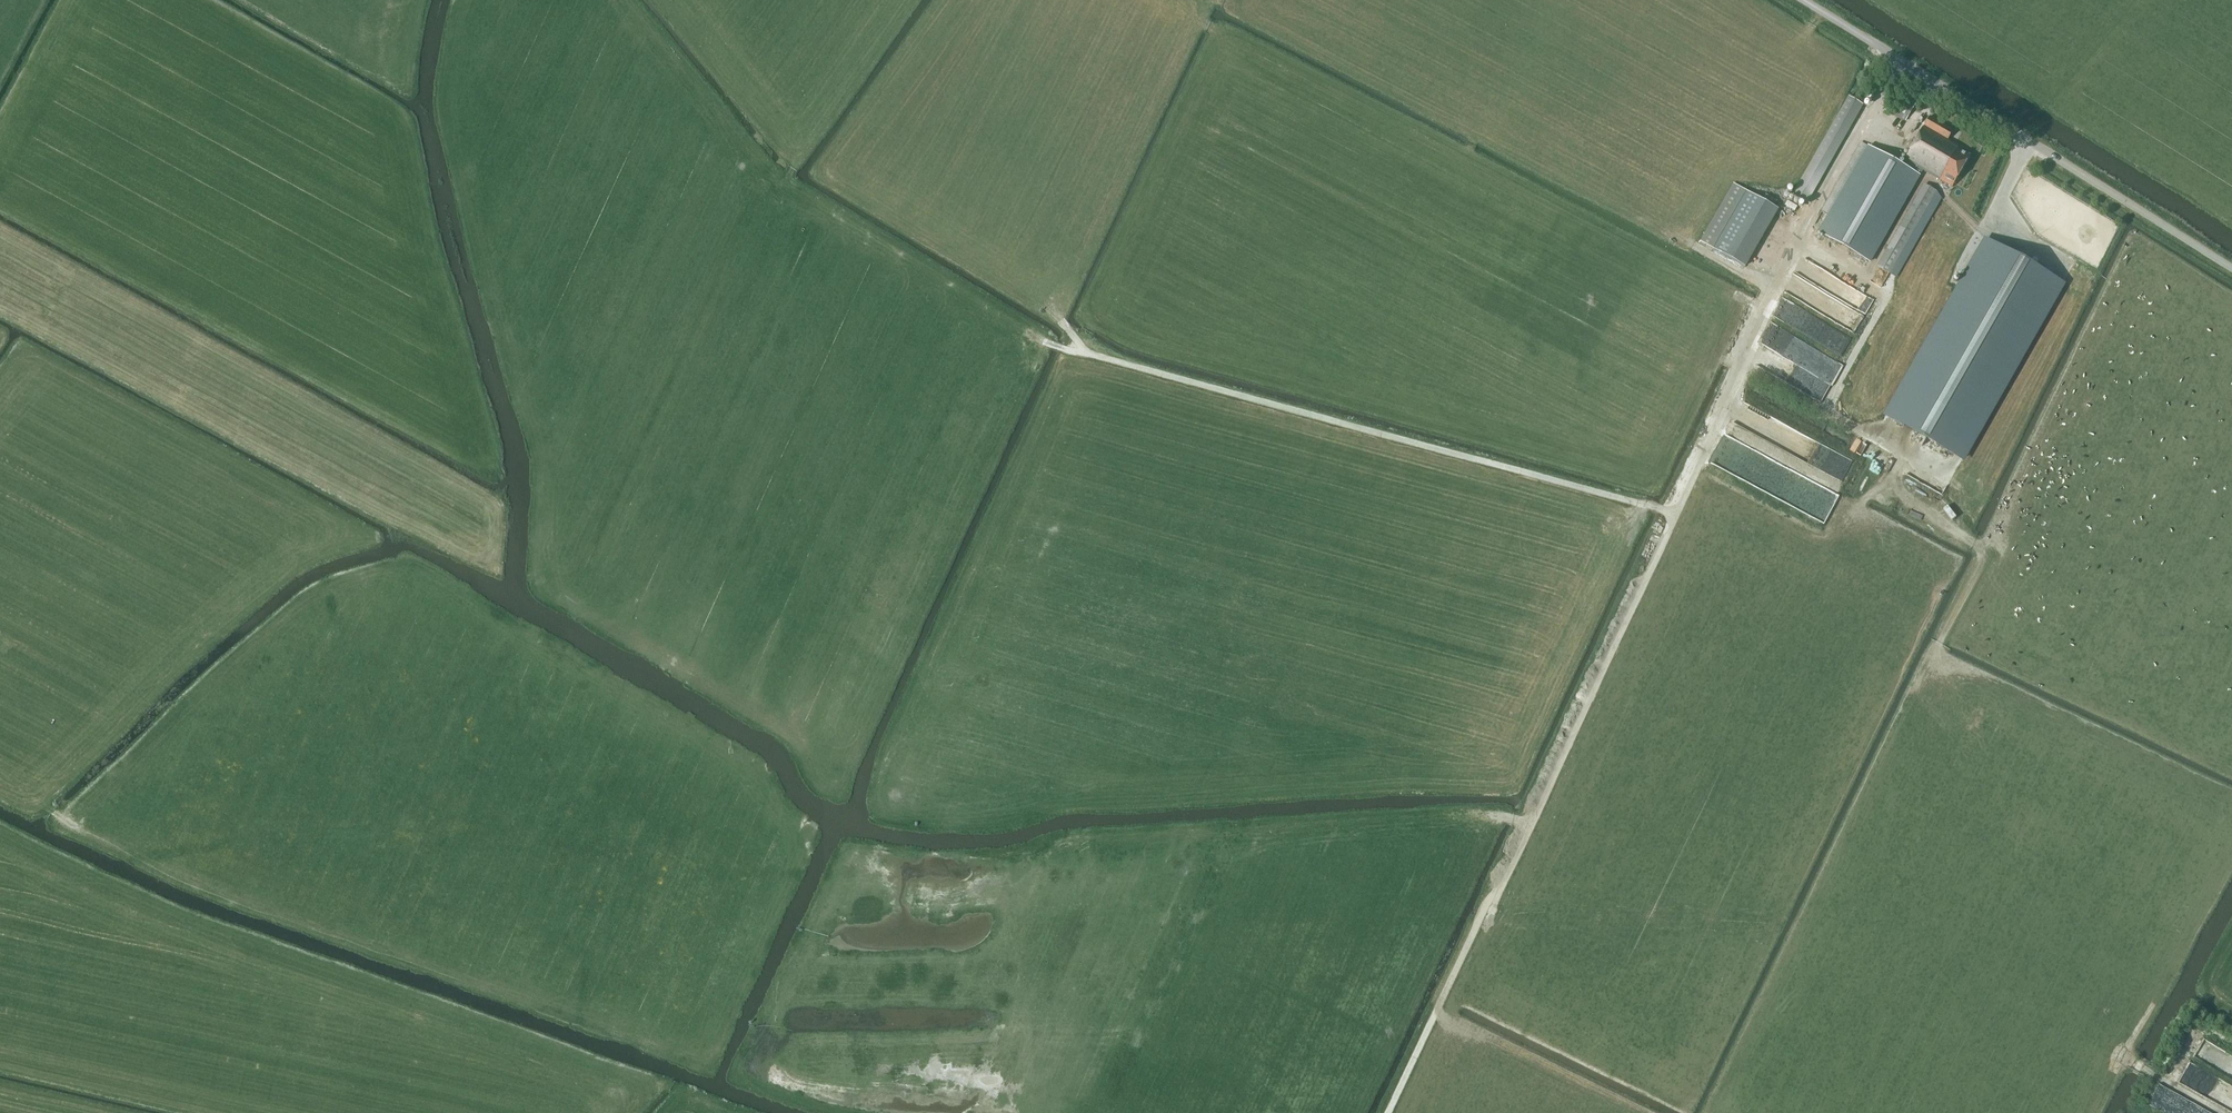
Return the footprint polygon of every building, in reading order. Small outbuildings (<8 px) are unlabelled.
[(1861,103),(1867,95),(1857,87),(1851,95),(1861,103)] [(1845,95),(1795,195),(1813,203),(1863,104),(1845,95)] [(1901,102),(1893,114),(1906,122),(1913,109),(1901,102)] [(1952,187),(1970,155),(1957,148),(1958,146),(1947,140),(1953,130),(1929,117),(1901,166),(1868,147),(1819,233),(1869,261),(1918,175),(1913,173),(1917,167),(1952,187)] [(1901,278),(1942,193),(1922,183),(1881,268),(1901,278)] [(1778,208),(1747,191),(1741,200),(1772,218),(1778,208)] [(2030,262),(2032,260),(2032,259),(2024,255),(2020,261),(1982,240),(1883,413),(1958,456),(2057,283),(2039,272),(2036,270),(2028,266),(2030,262)] [(1860,329),(1875,298),(1862,292),(1861,296),(1859,295),(1860,290),(1853,290),(1851,293),(1851,302),(1843,299),(1843,289),(1839,289),(1838,294),(1832,293),(1827,291),(1811,289),(1813,290),(1812,302),(1809,301),(1809,309),(1836,322),(1827,321),(1853,334),(1857,335),(1860,327),(1860,329)] [(1819,457),(1814,465),(1842,481),(1854,461),(1828,446),(1821,459),(1819,457)]
